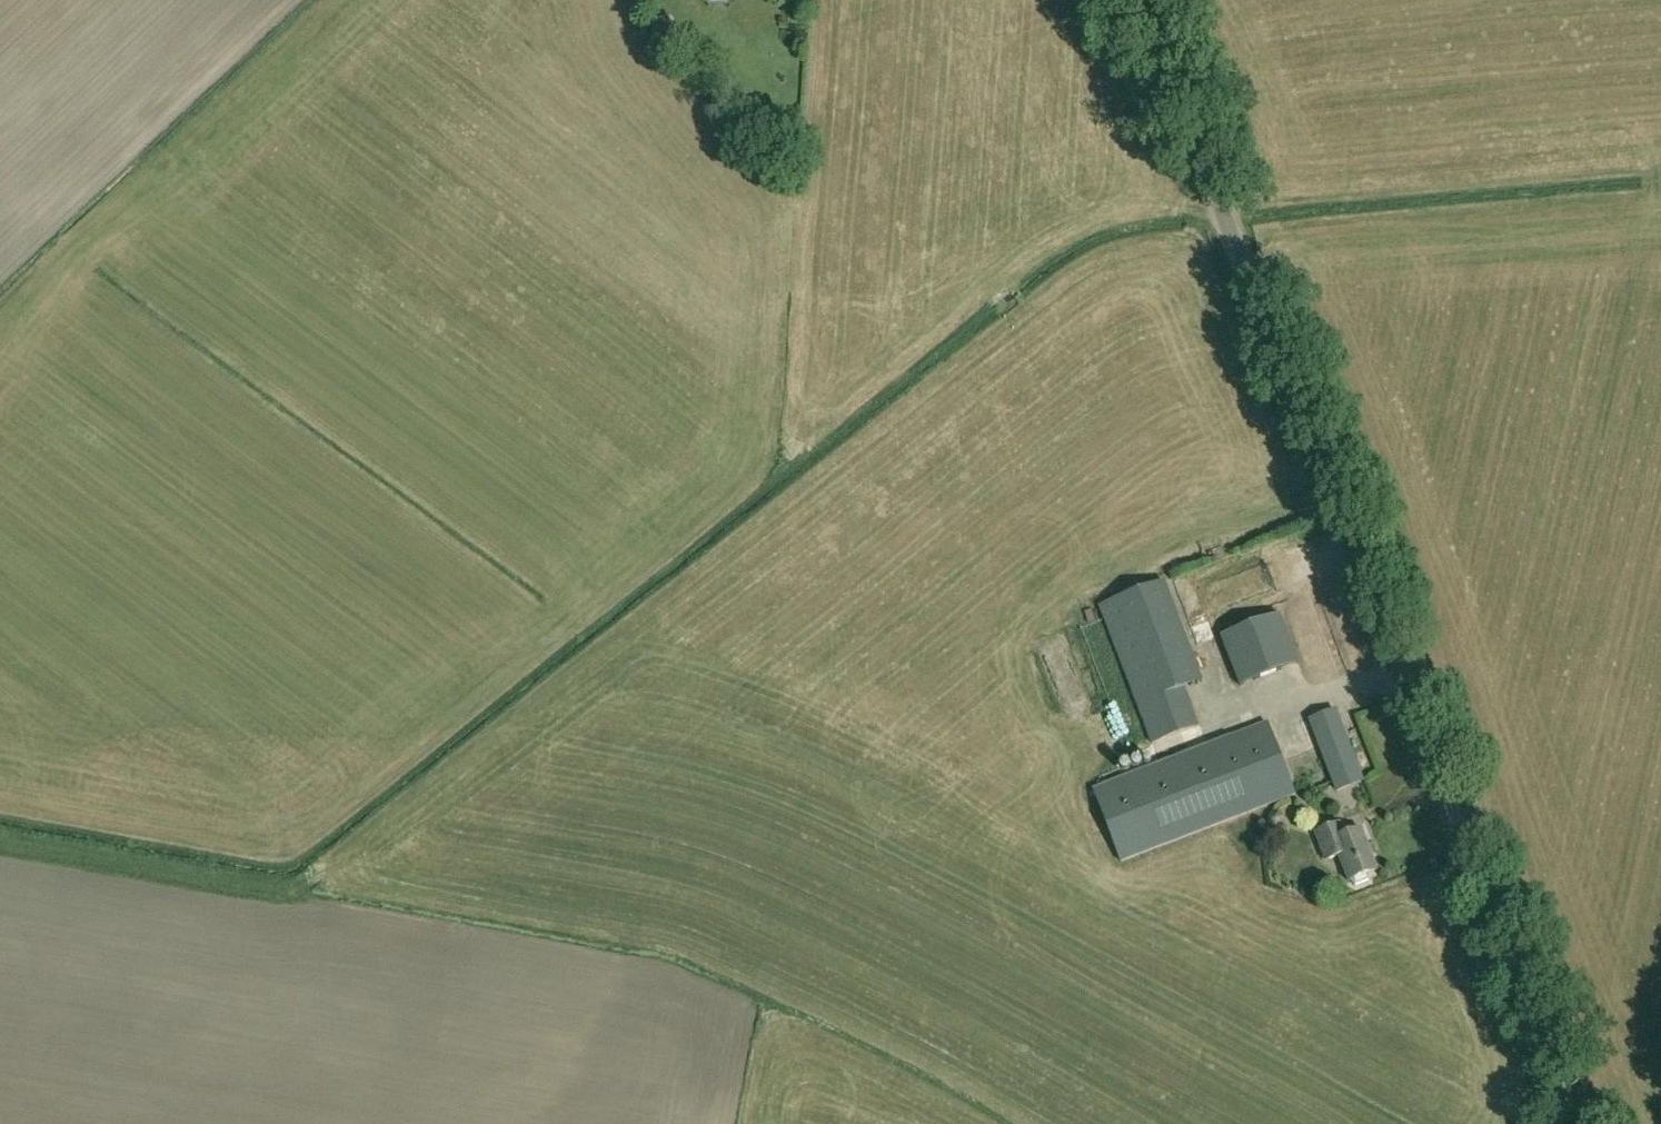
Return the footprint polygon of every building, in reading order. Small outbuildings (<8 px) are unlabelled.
[(1102,607),(1155,744),(1200,727),(1185,689),(1203,682),(1165,582),(1102,607)] [(1220,637),(1239,687),(1298,664),(1278,614),(1220,637)] [(1363,781),(1336,710),(1309,720),(1337,791),(1363,781)] [(1121,862),(1295,795),(1267,722),(1093,790),(1121,862)] [(1346,881),(1347,880),(1354,887),(1368,882),(1367,874),(1376,871),(1362,829),(1345,834),(1341,822),(1315,831),(1324,859),(1338,855),(1346,881)]
